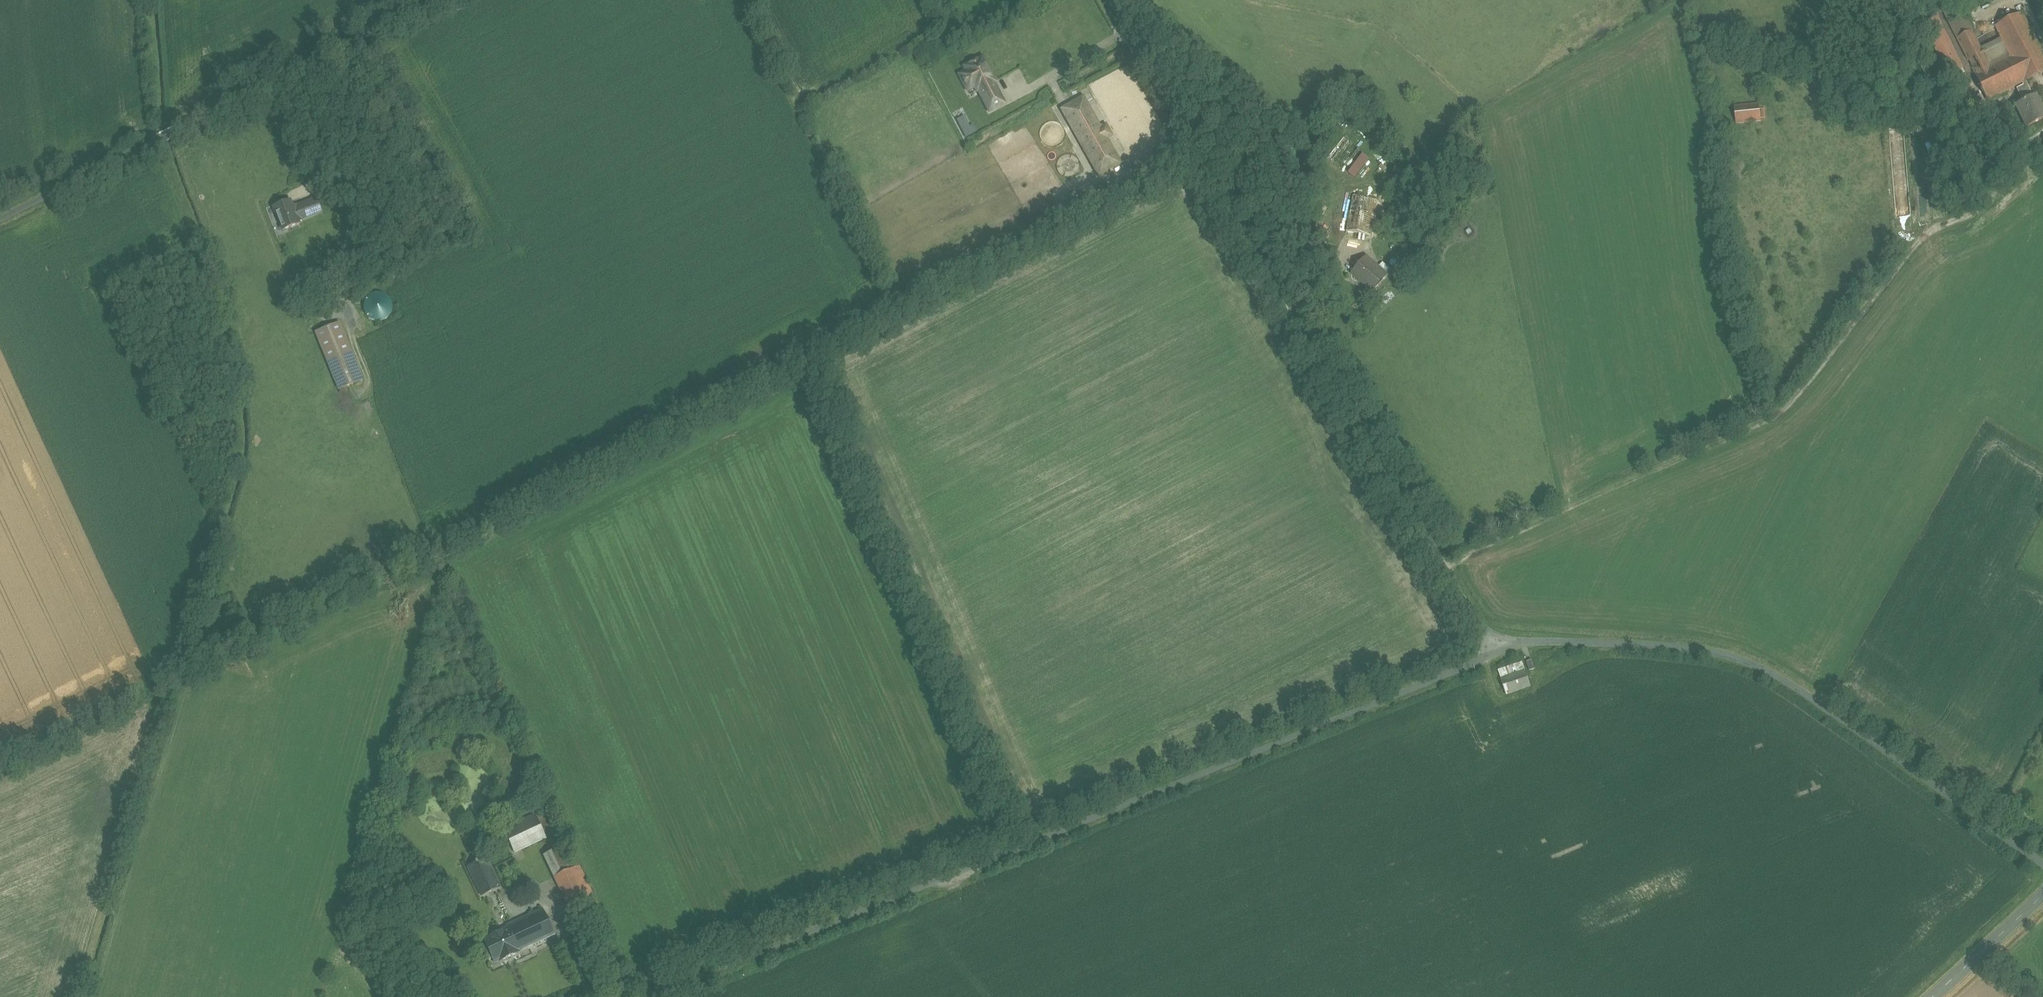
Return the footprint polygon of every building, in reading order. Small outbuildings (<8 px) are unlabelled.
[(1972,31),(1958,3),(1943,10),(1957,38),(1972,31)] [(1962,67),(1935,12),(1922,19),(1949,74),(1962,67)] [(1957,38),(1988,99),(2022,82),(2025,81),(2042,72),(2042,54),(2023,14),(1998,26),(2011,52),(1988,63),(1972,31),(1957,38)] [(1006,107),(982,59),(964,68),(966,72),(959,76),(970,98),(978,94),(988,115),(1006,107)] [(2025,81),(2022,82),(2023,85),(2016,88),(2022,101),(2016,104),(2027,127),(2042,119),(2042,111),(2042,109),(2041,109),(2035,96),(2036,96),(2035,95),(2033,96),(2025,81)] [(1958,89),(1957,89),(1956,90),(1955,90),(1954,91),(1954,92),(1953,93),(1954,94),(1954,95),(1954,96),(1955,96),(1956,97),(1958,97),(1959,97),(1960,97),(1961,96),(1961,95),(1962,94),(1962,93),(1962,92),(1961,91),(1960,90),(1959,89),(1958,89)] [(1083,97),(1058,110),(1096,182),(1121,169),(1107,142),(1111,140),(1104,127),(1100,129),(1083,97)] [(1963,97),(1962,97),(1961,97),(1960,97),(1959,97),(1959,98),(1958,99),(1958,101),(1958,102),(1958,103),(1959,104),(1960,104),(1962,105),(1963,105),(1964,104),(1965,103),(1966,102),(1966,101),(1966,100),(1965,99),(1965,98),(1964,97),(1963,97)] [(1758,103),(1733,106),(1735,125),(1760,122),(1758,103)] [(972,125),(969,126),(963,115),(954,120),(964,138),(975,132),(972,125)] [(1370,158),(1343,138),(1327,159),(1355,179),(1370,158)] [(1378,200),(1354,196),(1347,232),(1371,236),(1378,200)] [(317,199),(293,208),(298,221),(322,212),(317,199)] [(290,202),(274,208),(283,230),(299,224),(298,221),(293,208),(290,202)] [(1387,276),(1366,257),(1352,273),(1372,292),(1387,276)] [(394,311),(394,308),(394,305),(393,303),(391,301),(390,299),(388,297),(385,296),(383,295),(380,295),(378,296),(375,297),(373,298),(371,300),(370,302),(369,304),(368,307),(368,310),(369,312),(370,314),(371,317),(373,318),(375,320),(378,321),(380,321),(383,321),(385,320),(388,319),(390,317),(392,315),(393,313),(394,311)] [(341,326),(315,336),(339,393),(364,382),(341,326)] [(1532,660),(1526,662),(1530,671),(1535,669),(1532,660)] [(1531,686),(1525,671),(1500,680),(1505,695),(1531,686)] [(548,839),(539,818),(504,833),(513,854),(548,839)] [(555,850),(541,856),(570,919),(593,909),(577,872),(567,876),(555,850)] [(501,891),(489,861),(465,871),(477,901),(501,891)] [(554,938),(545,916),(484,942),(494,964),(554,938)]
